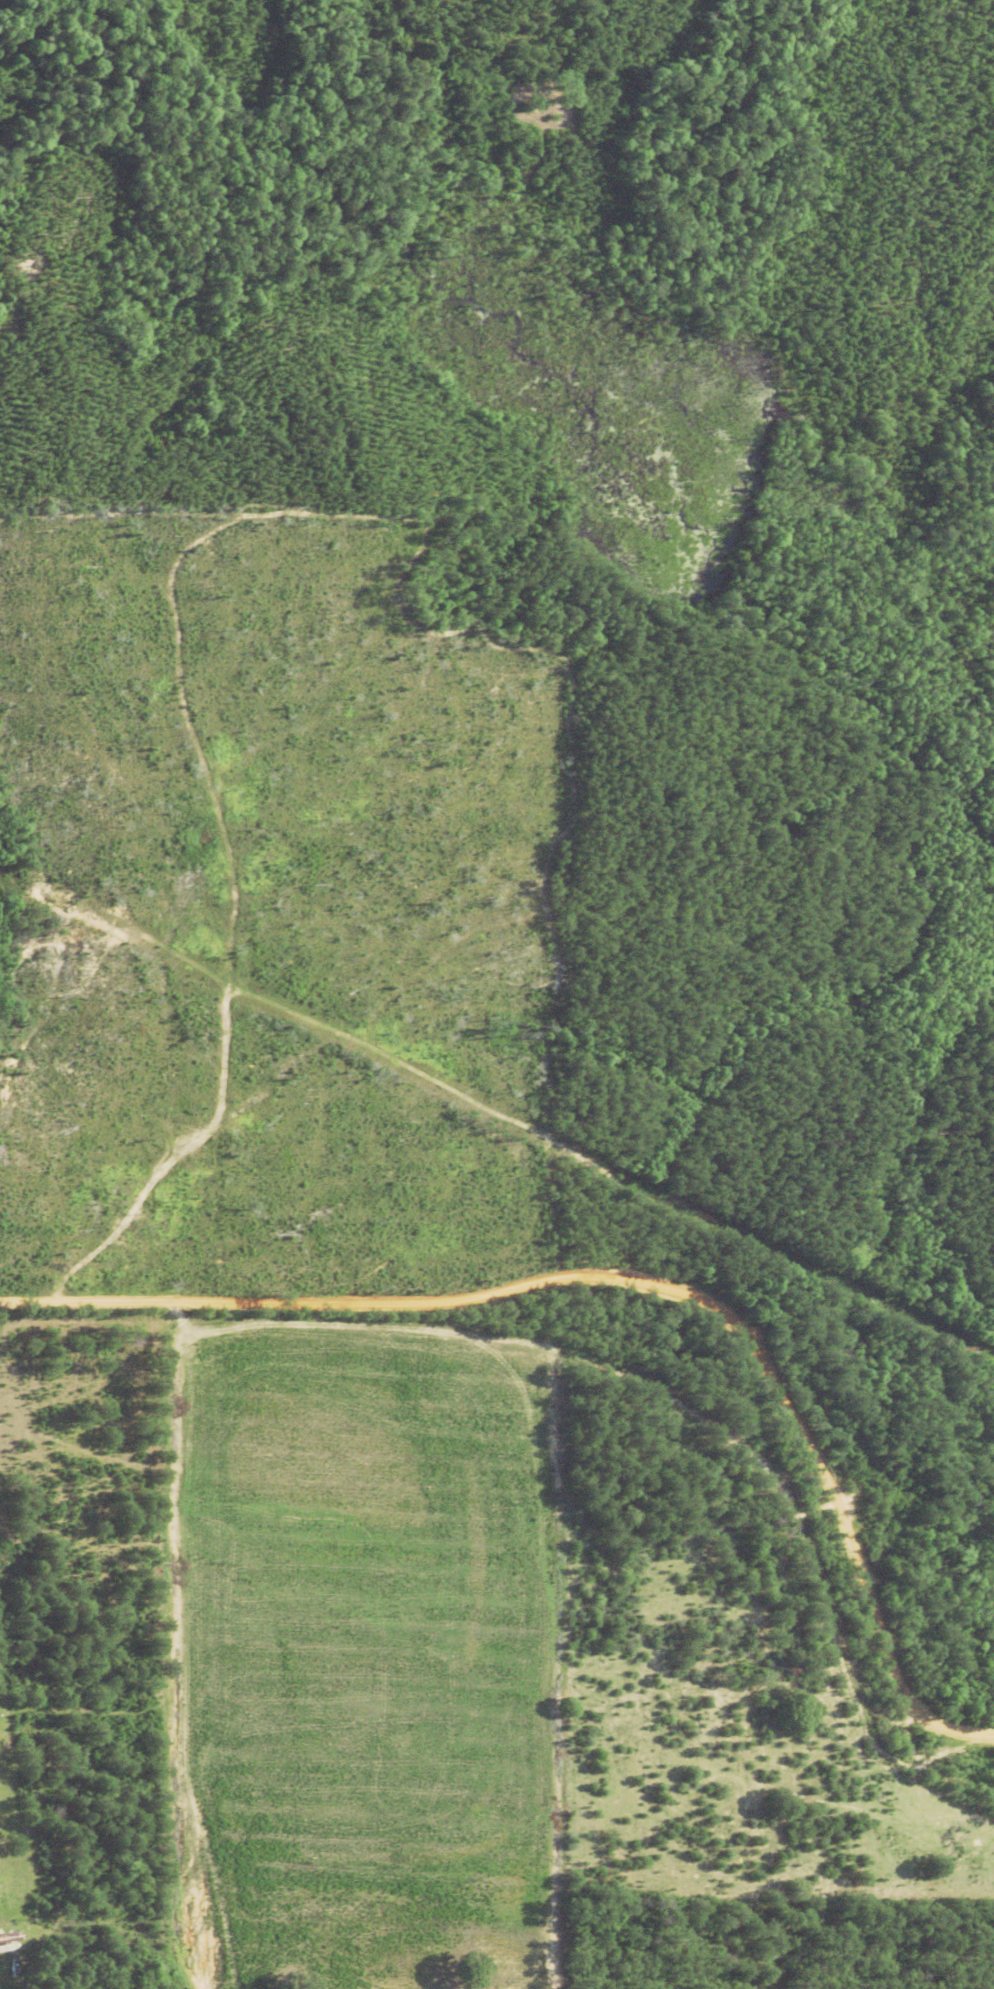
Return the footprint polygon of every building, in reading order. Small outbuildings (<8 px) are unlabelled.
[(21,1952),(19,1934),(0,1936),(0,1955),(21,1952)]
